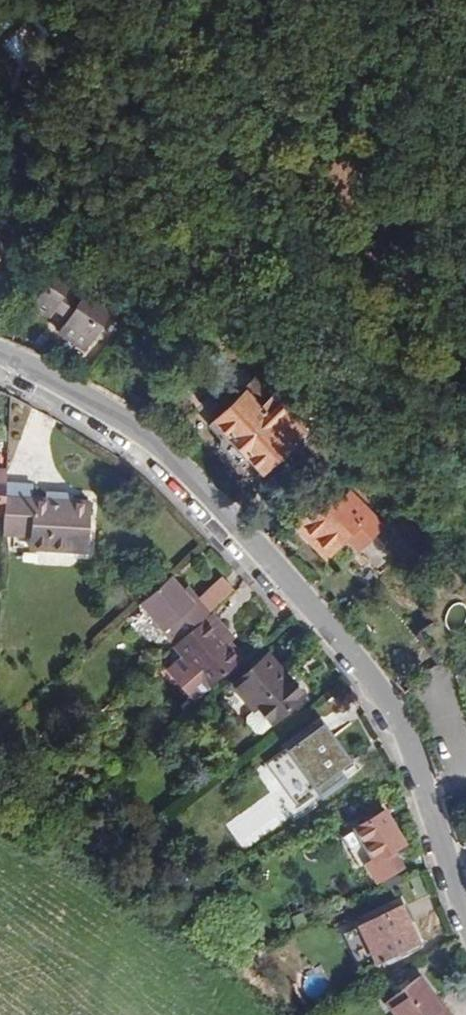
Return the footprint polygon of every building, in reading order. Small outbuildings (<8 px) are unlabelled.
[(9,241),(0,235),(0,256),(9,241)] [(73,281),(57,269),(33,303),(63,325),(58,331),(86,350),(92,340),(110,315),(93,302),(99,293),(77,277),(73,281)] [(256,380),(226,406),(213,419),(262,470),(306,430),(298,422),(316,404),(307,393),(299,400),(286,385),(272,397),(256,380)] [(130,391),(123,388),(118,397),(124,401),(130,391)] [(213,419),(226,406),(222,401),(206,417),(207,425),(221,440),(222,448),(233,460),(240,461),(255,477),(262,470),(213,419)] [(8,471),(0,471),(0,512),(6,512),(7,485),(8,471)] [(6,512),(5,536),(32,537),(32,549),(88,552),(91,504),(74,503),(63,502),(63,510),(51,509),(51,501),(47,501),(33,500),(34,486),(7,485),(6,512)] [(351,493),(338,505),(357,524),(369,512),(351,493)] [(63,502),(74,503),(75,495),(47,494),(47,501),(51,501),(63,502)] [(357,524),(338,505),(328,495),(296,526),(323,555),(338,542),(345,536),(357,524)] [(63,510),(63,502),(51,501),(51,509),(63,510)] [(369,512),(357,524),(345,536),(350,543),(346,549),(364,568),(362,570),(370,578),(393,556),(372,533),(381,524),(369,512)] [(345,536),(338,542),(346,549),(350,543),(345,536)] [(170,577),(139,605),(163,633),(169,629),(180,642),(212,613),(210,611),(200,599),(195,605),(184,593),(170,577)] [(200,599),(210,611),(232,591),(222,579),(200,599)] [(465,637),(465,605),(444,584),(418,609),(429,621),(415,635),(442,661),(465,637)] [(189,587),(184,593),(195,605),(200,599),(189,587)] [(180,642),(174,647),(177,650),(158,668),(187,700),(207,683),(212,689),(242,662),(227,646),(218,636),(226,628),(212,613),(180,642)] [(218,636),(227,646),(236,639),(226,628),(218,636)] [(285,681),(290,677),(269,654),(263,659),(285,681)] [(307,694),(290,677),(285,681),(263,659),(234,686),(255,709),(257,708),(259,710),(253,717),(264,728),(269,722),(273,726),(307,694)] [(288,749),(316,788),(352,760),(323,722),(288,749)] [(310,793),(316,788),(288,749),(281,754),(310,793)] [(377,861),(406,842),(387,811),(359,830),(377,861)] [(378,962),(420,942),(404,906),(362,926),(378,962)] [(419,978),(385,1004),(394,1014),(448,1014),(419,978)]
